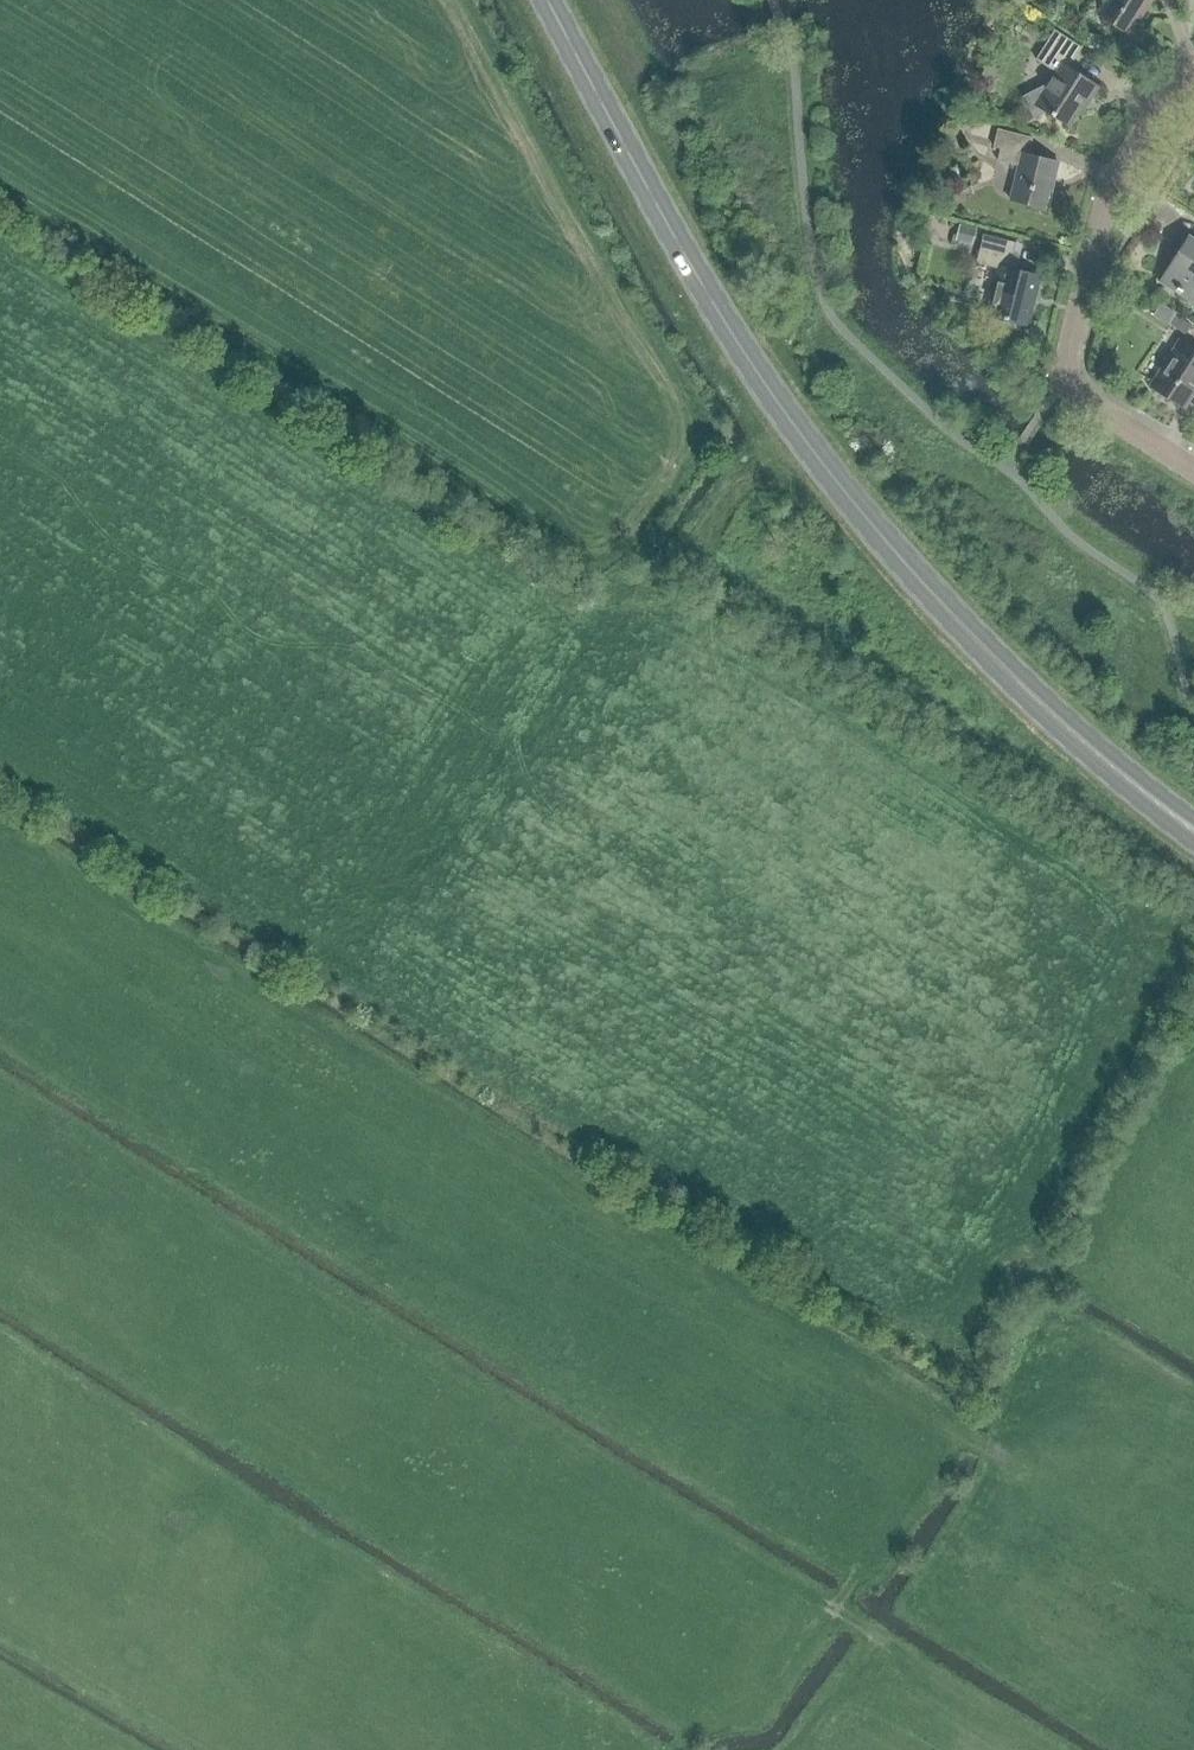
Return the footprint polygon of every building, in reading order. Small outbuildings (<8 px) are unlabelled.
[(1097,15),(1127,34),(1143,8),(1145,9),(1151,0),(1106,0),(1097,15)] [(1068,126),(1084,100),(1086,102),(1096,87),(1067,69),(1080,48),(1053,30),(1034,60),(1055,73),(1050,82),(1021,96),(1033,118),(1046,112),(1068,126)] [(1027,156),(1031,138),(996,130),(992,148),(999,149),(996,161),(1017,166),(1009,200),(1043,209),(1051,179),(1053,179),(1057,163),(1027,156)] [(959,224),(955,240),(971,244),(975,228),(959,224)] [(1039,277),(1008,269),(1015,243),(982,235),(975,264),(998,269),(986,316),(1026,326),(1039,277)] [(1187,238),(1160,281),(1193,302),(1193,242),(1187,238)] [(1174,314),(1168,323),(1185,334),(1191,325),(1174,314)] [(1151,387),(1181,406),(1193,386),(1193,352),(1180,342),(1151,387)]
